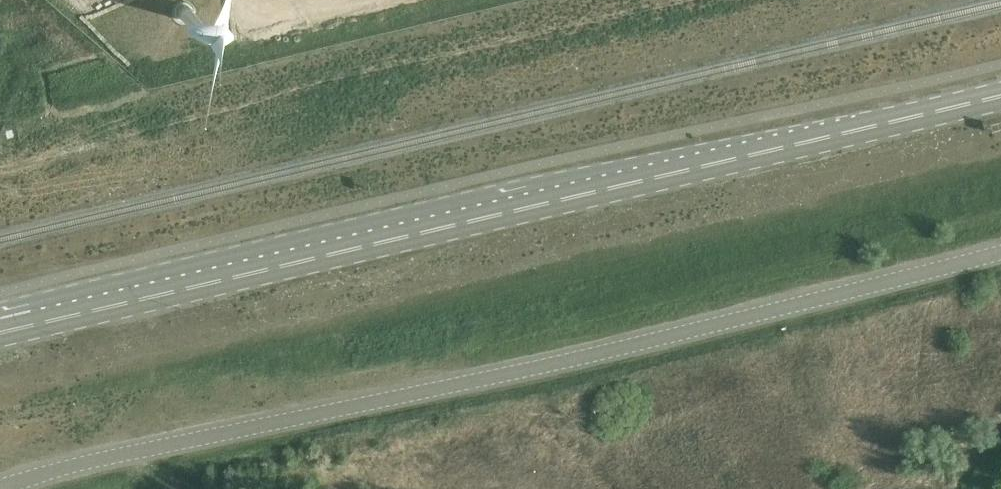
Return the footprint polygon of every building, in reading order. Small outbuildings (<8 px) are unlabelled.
[(175,8),(174,10),(174,13),(175,15),(176,17),(178,19),(181,20),(183,20),(185,20),(188,19),(189,17),(191,15),(191,13),(191,10),(191,8),(189,6),(188,4),(185,3),(183,3),(181,3),(178,4),(176,6),(175,8)]
